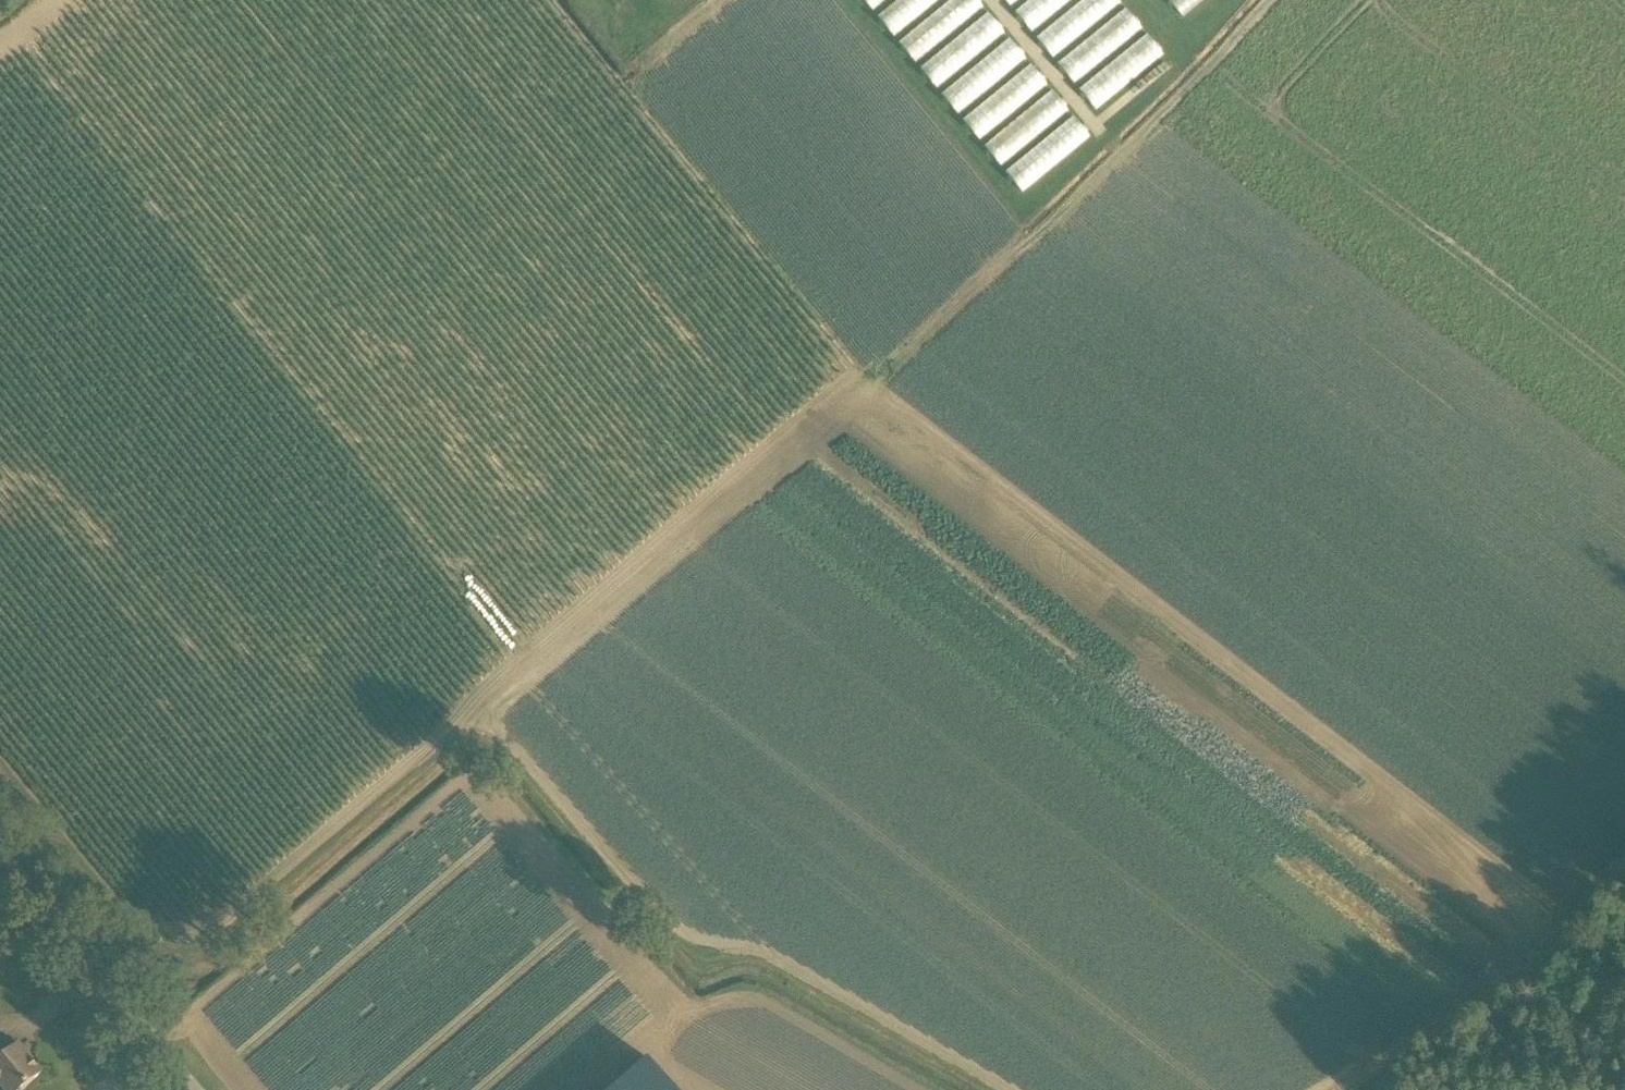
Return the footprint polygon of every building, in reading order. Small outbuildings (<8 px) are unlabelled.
[(873,9),(883,0),(865,0),(873,9)] [(893,35),(936,0),(894,0),(876,14),(893,35)] [(914,60),(984,6),(980,0),(948,0),(897,39),(914,60)] [(1014,10),(1032,31),(1069,0),(1026,0),(1014,10)] [(1035,36),(1053,57),(1121,0),(1079,0),(1035,36)] [(1179,8),(1188,0),(1171,0),(1179,8)] [(1056,58),(1071,80),(1144,30),(1129,8),(1056,58)] [(988,10),(920,67),(936,87),(1005,30),(988,10)] [(1091,105),(1166,57),(1152,35),(1077,84),(1091,105)] [(1029,60),(1010,36),(940,91),(977,138),(1048,84),(1029,60)] [(1078,119),(1006,165),(1019,185),(1091,139),(1078,119)] [(5,1089),(21,1089),(42,1073),(19,1045),(14,1049),(3,1035),(0,1038),(0,1083),(5,1089)]
